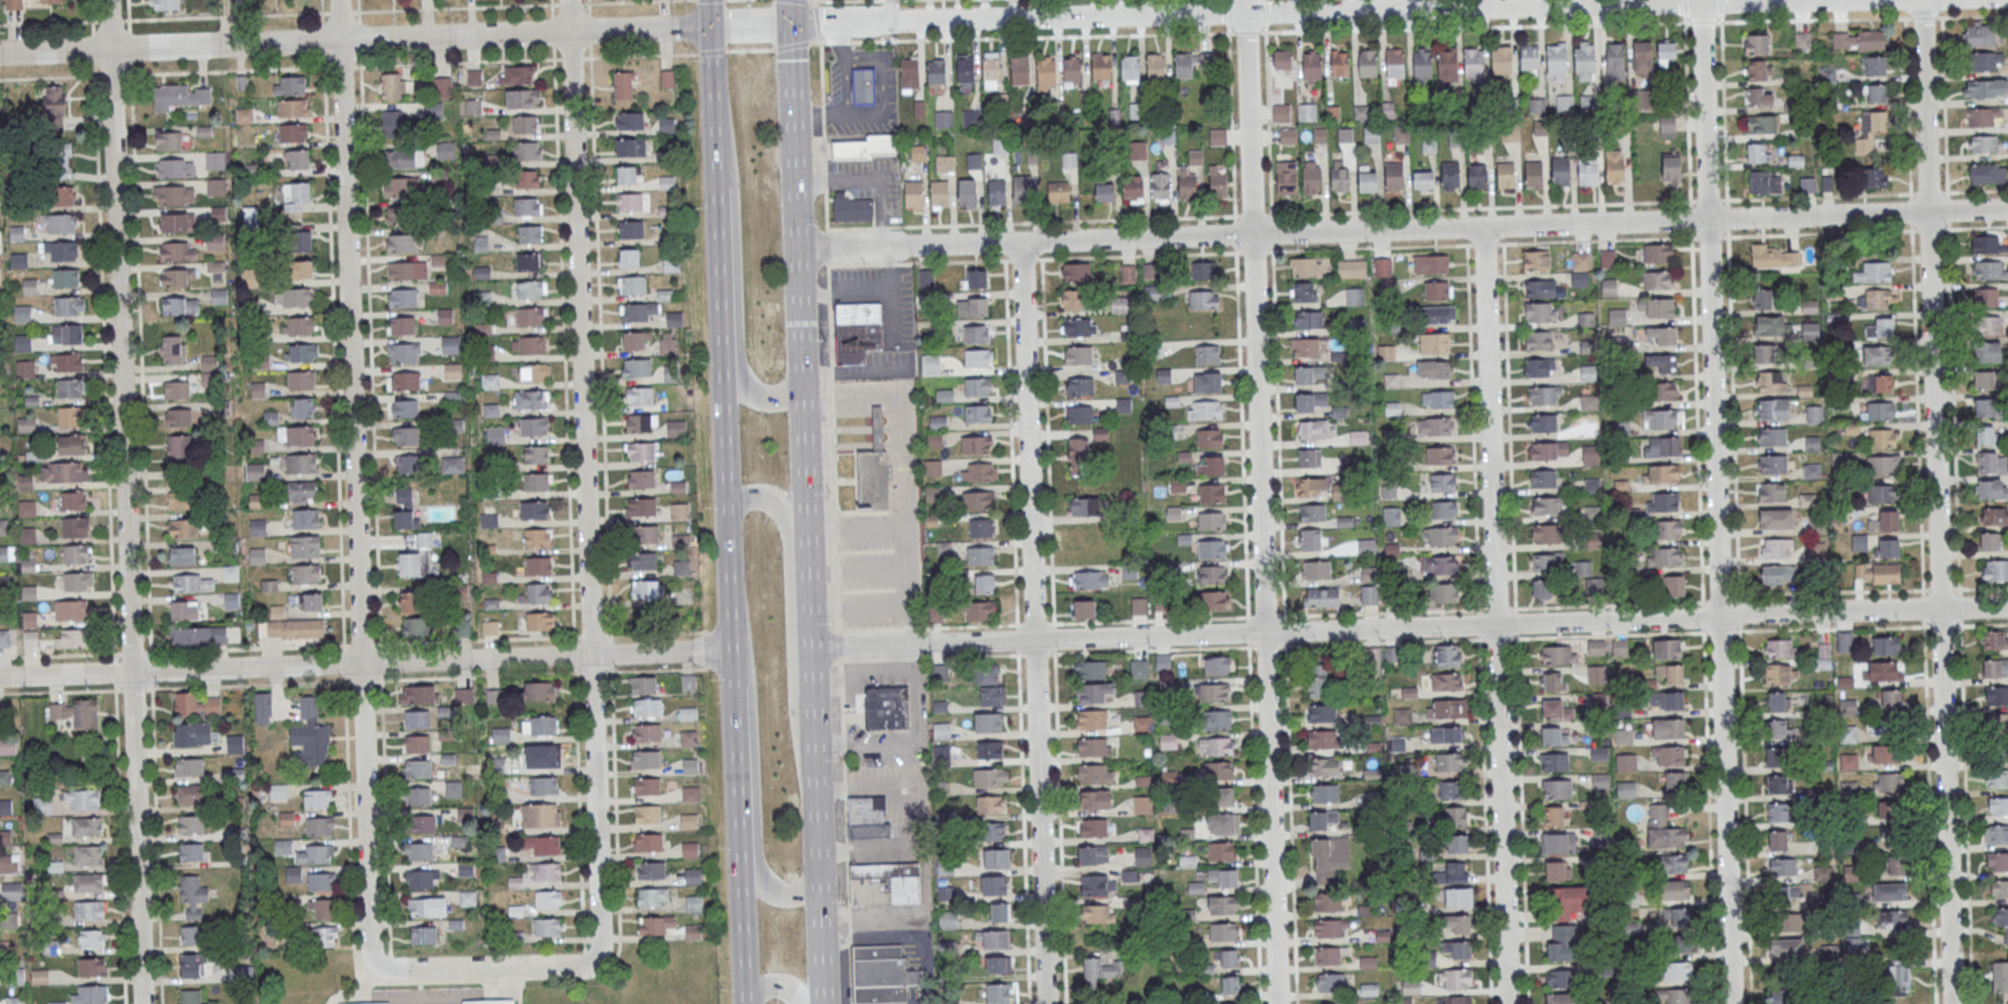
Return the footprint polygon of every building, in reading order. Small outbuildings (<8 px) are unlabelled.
[(22,9),(22,0),(5,0),(5,9),(22,9)] [(153,10),(179,10),(179,0),(153,0),(153,10)] [(1998,25),(1965,25),(1965,47),(1998,47),(1998,25)] [(1885,50),(1885,33),(1833,32),(1833,50),(1885,50)] [(1795,49),(1809,49),(1809,33),(1795,33),(1795,49)] [(1769,34),(1745,34),(1745,53),(1769,53),(1769,34)] [(1634,42),(1651,42),(1652,68),(1635,69),(1634,42)] [(1658,62),(1676,62),(1676,42),(1658,42),(1658,62)] [(1548,46),(1558,46),(1558,43),(1566,43),(1567,75),(1564,75),(1564,82),(1555,82),(1554,75),(1549,75),(1548,46)] [(1521,44),(1538,44),(1539,70),(1522,70),(1521,44)] [(1607,44),(1624,44),(1625,80),(1608,80),(1607,44)] [(1575,49),(1581,48),(1580,45),(1594,45),(1595,73),(1590,73),(1590,81),(1579,81),(1578,74),(1575,74),(1575,49)] [(1494,47),(1512,47),(1512,73),(1495,73),(1494,47)] [(1386,49),(1404,49),(1404,78),(1387,78),(1386,49)] [(1274,51),(1291,51),(1292,70),(1275,70),(1274,51)] [(1331,52),(1348,51),(1349,77),(1332,78),(1331,52)] [(1359,51),(1376,51),(1377,77),(1360,77),(1359,51)] [(1414,52),(1431,51),(1432,77),(1415,78),(1414,52)] [(1439,52),(1456,51),(1457,77),(1440,78),(1439,52)] [(1465,51),(1482,51),(1483,77),(1466,77),(1465,51)] [(1175,54),(1192,53),(1193,78),(1176,78),(1175,54)] [(1303,54),(1321,53),(1321,79),(1304,80),(1303,54)] [(2001,53),(1967,53),(1967,72),(2001,72),(2001,53)] [(1093,55),(1110,54),(1111,79),(1094,79),(1093,55)] [(1122,56),(1139,55),(1140,80),(1123,80),(1122,56)] [(1148,56),(1165,56),(1166,80),(1149,81),(1148,56)] [(1887,76),(1886,56),(1863,57),(1864,76),(1887,76)] [(983,58),(1000,57),(1001,79),(983,80),(983,58)] [(957,58),(974,58),(975,82),(958,83),(957,58)] [(1064,59),(1081,58),(1082,82),(1065,83),(1064,59)] [(901,59),(918,59),(919,88),(902,88),(901,59)] [(928,60),(945,59),(946,83),(929,84),(928,60)] [(1038,60),(1056,59),(1056,84),(1039,84),(1038,60)] [(1012,61),(1029,60),(1030,84),(1013,85),(1012,61)] [(1771,61),(1746,61),(1746,79),(1771,79),(1771,61)] [(536,66),(499,66),(499,83),(536,83),(536,66)] [(875,68),(853,68),(853,105),(875,105),(875,68)] [(481,84),(481,70),(467,70),(467,84),(481,84)] [(674,70),(661,70),(661,87),(674,87),(674,70)] [(636,98),(636,71),(613,71),(613,98),(636,98)] [(381,99),(406,99),(406,73),(381,73),(381,99)] [(305,76),(274,76),(274,94),(305,94),(305,76)] [(450,95),(450,77),(434,77),(434,95),(450,95)] [(2007,80),(1962,80),(1962,98),(2007,98),(2007,80)] [(210,104),(210,85),(192,85),(192,84),(154,84),(154,111),(172,111),(172,104),(210,104)] [(1886,84),(1866,84),(1866,103),(1886,103),(1886,84)] [(65,127),(65,86),(44,86),(44,127),(65,127)] [(1745,87),(1745,105),(1774,105),(1774,95),(1764,95),(1764,87),(1745,87)] [(541,107),(541,89),(506,89),(506,107),(541,107)] [(1556,96),(1574,95),(1574,113),(1557,114),(1556,96)] [(1580,95),(1601,95),(1601,112),(1581,112),(1580,95)] [(1603,96),(1616,96),(1617,110),(1603,110),(1603,96)] [(1529,99),(1546,98),(1547,113),(1529,113),(1529,99)] [(310,116),(310,100),(278,100),(278,116),(310,116)] [(481,100),(465,100),(465,113),(481,113),(481,100)] [(425,102),(425,118),(442,118),(442,102),(425,102)] [(1130,104),(1146,103),(1146,119),(1130,119),(1130,104)] [(1298,105),(1316,104),(1316,121),(1299,121),(1298,105)] [(1274,106),(1289,105),(1290,121),(1274,121),(1274,106)] [(1326,107),(1339,106),(1340,120),(1327,121),(1326,107)] [(1354,106),(1367,106),(1368,120),(1355,120),(1354,106)] [(253,123),(253,108),(236,108),(236,123),(253,123)] [(1967,108),(1967,127),(1993,127),(1993,117),(2000,117),(2000,108),(1967,108)] [(382,135),(403,135),(403,110),(382,110),(382,135)] [(963,110),(980,110),(981,128),(963,128),(963,110)] [(936,111),(952,111),(952,127),(936,127),(936,111)] [(1863,112),(1863,135),(1855,135),(1856,153),(1872,153),(1872,132),(1886,131),(1886,111),(1863,112)] [(616,112),(616,129),(645,129),(645,112),(616,112)] [(513,133),(537,133),(537,115),(513,115),(513,133)] [(1676,115),(1660,115),(1660,136),(1676,136),(1676,115)] [(1747,115),(1747,133),(1776,133),(1776,115),(1747,115)] [(659,133),(674,133),(674,117),(659,117),(659,133)] [(1616,119),(1630,119),(1630,132),(1617,133),(1616,119)] [(1560,121),(1574,121),(1574,134),(1561,135),(1560,121)] [(1502,123),(1519,122),(1520,142),(1502,142),(1502,123)] [(1534,122),(1547,122),(1548,136),(1535,136),(1534,122)] [(308,124),(279,124),(279,141),(308,141),(308,124)] [(1394,126),(1409,125),(1410,144),(1395,144),(1394,126)] [(1364,127),(1380,127),(1380,143),(1364,143),(1364,127)] [(1211,129),(1226,129),(1227,145),(1211,145),(1211,129)] [(1280,130),(1293,129),(1294,143),(1281,144),(1280,130)] [(1313,129),(1326,129),(1326,142),(1313,143),(1313,129)] [(156,149),(182,149),(182,132),(156,132),(156,149)] [(1449,133),(1463,132),(1463,146),(1450,147),(1449,133)] [(865,141),(833,141),(833,158),(895,157),(895,135),(865,135),(865,141)] [(1968,152),(1997,152),(1997,135),(1968,135),(1968,152)] [(646,156),(646,137),(616,137),(616,156),(646,156)] [(993,138),(1009,138),(1010,154),(994,154),(993,138)] [(1423,139),(1436,138),(1437,152),(1423,153),(1423,139)] [(1344,139),(1354,139),(1354,155),(1344,155),(1344,139)] [(455,141),(437,142),(437,157),(456,157),(455,141)] [(71,178),(71,142),(50,142),(50,178),(71,178)] [(542,160),(542,142),(514,142),(514,160),(542,160)] [(1747,162),(1773,162),(1773,143),(1747,143),(1747,162)] [(1129,144),(1145,144),(1145,160),(1129,160),(1129,144)] [(911,146),(925,146),(925,162),(911,162),(911,146)] [(309,149),(289,149),(289,168),(309,168),(309,149)] [(423,167),(423,149),(389,149),(389,167),(423,167)] [(1188,150),(1204,150),(1204,165),(1189,166),(1188,150)] [(225,169),(225,151),(205,151),(205,169),(225,169)] [(1606,151),(1622,151),(1622,158),(1624,158),(1625,184),(1607,185),(1606,151)] [(1062,153),(1078,152),(1078,168),(1062,168),(1062,153)] [(967,154),(982,153),(982,169),(968,170),(967,154)] [(1663,154),(1681,154),(1681,180),(1664,180),(1663,154)] [(937,156),(952,156),(953,172),(937,172),(937,156)] [(1579,156),(1597,156),(1598,185),(1580,185),(1579,156)] [(1803,166),(1803,156),(1789,156),(1789,166),(1803,166)] [(1552,158),(1570,157),(1571,183),(1553,184),(1552,158)] [(194,177),(194,159),(157,159),(157,177),(194,177)] [(1441,163),(1459,162),(1459,188),(1442,189),(1441,163)] [(1525,163),(1543,162),(1544,188),(1526,189),(1525,163)] [(1385,164),(1403,163),(1403,189),(1386,190),(1385,164)] [(1497,163),(1515,163),(1515,189),(1498,189),(1497,163)] [(2006,183),(2006,164),(1970,164),(1970,183),(2006,183)] [(1218,174),(1218,165),(1210,165),(1210,197),(1227,197),(1227,174),(1218,174)] [(1359,165),(1369,165),(1369,173),(1376,172),(1377,192),(1360,192),(1359,165)] [(1468,165),(1468,189),(1487,189),(1487,165),(1468,165)] [(640,166),(615,166),(615,184),(640,184),(640,166)] [(1194,166),(1178,166),(1178,199),(1194,199),(1194,166)] [(1302,167),(1320,166),(1321,192),(1303,193),(1302,167)] [(1331,166),(1348,166),(1349,192),(1332,192),(1331,166)] [(1888,187),(1888,167),(1866,167),(1866,187),(1888,187)] [(1277,169),(1294,168),(1295,194),(1278,195),(1277,169)] [(540,170),(517,170),(517,188),(540,188),(540,170)] [(1748,194),(1780,194),(1780,170),(1748,170),(1748,194)] [(1413,172),(1433,171),(1433,188),(1414,188),(1413,172)] [(1151,172),(1151,200),(1169,200),(1169,172),(1151,172)] [(1123,175),(1123,201),(1142,201),(1142,175),(1123,175)] [(1014,176),(1031,176),(1032,200),(1015,201),(1014,176)] [(384,197),(420,197),(420,177),(384,177),(384,197)] [(224,178),(206,178),(206,195),(224,195),(224,178)] [(1800,193),(1814,193),(1814,178),(1800,178),(1800,193)] [(959,181),(976,180),(977,205),(960,205),(959,181)] [(905,182),(922,181),(924,210),(913,210),(913,207),(906,208),(905,182)] [(931,182),(948,181),(949,206),(932,206),(931,182)] [(989,181),(1006,181),(1007,205),(990,206),(989,181)] [(1048,183),(1069,182),(1070,203),(1049,204),(1048,183)] [(283,212),(302,212),(302,202),(310,202),(310,183),(283,183),(283,212)] [(1095,201),(1114,201),(1114,183),(1095,183),(1095,201)] [(51,205),(74,205),(74,186),(51,186),(51,205)] [(154,204),(194,204),(194,186),(154,186),(154,204)] [(873,222),(873,199),(846,199),(846,192),(834,192),(834,222),(873,222)] [(618,193),(618,211),(644,211),(644,193),(618,193)] [(514,216),(541,216),(541,198),(514,198),(514,216)] [(415,206),(387,206),(387,225),(415,225),(415,206)] [(41,233),(75,233),(75,214),(41,214),(41,233)] [(160,214),(160,232),(192,232),(192,214),(160,214)] [(645,221),(618,221),(618,238),(645,238),(645,221)] [(542,225),(518,225),(518,243),(542,243),(542,225)] [(11,240),(22,240),(22,226),(11,226),(11,240)] [(312,231),(294,231),(294,251),(312,251),(312,231)] [(387,252),(415,252),(415,234),(387,234),(387,252)] [(1971,236),(1971,254),(2007,254),(2007,237),(2003,237),(2003,236),(1971,236)] [(39,252),(50,252),(50,261),(78,261),(78,242),(39,242),(39,252)] [(196,243),(160,243),(160,260),(196,260),(196,243)] [(1645,245),(1673,245),(1673,263),(1645,263),(1645,245)] [(619,249),(619,266),(640,266),(640,249),(619,249)] [(1751,249),(1751,268),(1800,268),(1800,249),(1751,249)] [(1600,251),(1615,251),(1616,268),(1601,268),(1600,251)] [(1524,253),(1550,252),(1550,270),(1525,270),(1524,253)] [(1573,253),(1591,252),(1592,270),(1574,271),(1573,253)] [(516,270),(543,270),(543,253),(516,253),(516,270)] [(1415,256),(1449,256),(1449,273),(1415,274),(1415,256)] [(1321,277),(1321,258),(1290,258),(1290,277),(1321,277)] [(1374,259),(1392,259),(1392,276),(1374,276),(1374,259)] [(313,260),(291,260),(291,279),(313,279),(313,260)] [(1338,261),(1366,260),(1367,278),(1338,279),(1338,261)] [(426,261),(388,261),(388,280),(426,280),(426,261)] [(665,270),(678,270),(677,261),(664,261),(665,270)] [(1216,261),(1191,261),(1191,279),(1216,279),(1216,261)] [(1973,261),(1973,279),(2007,279),(2007,270),(2000,270),(2000,261),(1973,261)] [(1891,281),(1891,262),(1863,262),(1863,272),(1853,272),(1853,281),(1891,281)] [(1090,263),(1063,263),(1063,282),(1090,282),(1090,263)] [(1121,265),(1121,282),(1135,282),(1135,265),(1121,265)] [(53,269),(53,287),(78,287),(78,269),(53,269)] [(162,270),(188,269),(189,287),(163,288),(162,270)] [(919,270),(934,270),(934,287),(920,287),(919,270)] [(968,271),(969,289),(988,289),(988,270),(968,271)] [(1572,273),(1589,272),(1589,286),(1572,287),(1572,273)] [(1645,273),(1670,272),(1671,289),(1645,290),(1645,273)] [(618,294),(647,294),(646,276),(618,276),(618,294)] [(1382,279),(1398,278),(1398,294),(1382,295),(1382,279)] [(1602,280),(1616,279),(1617,297),(1603,297),(1602,280)] [(23,280),(23,294),(36,294),(36,280),(23,280)] [(516,298),(546,298),(546,281),(516,281),(516,298)] [(1529,281),(1555,281),(1555,298),(1530,299),(1529,281)] [(1424,283),(1450,282),(1450,300),(1424,300),(1424,283)] [(1315,283),(1292,283),(1292,302),(1315,302),(1315,283)] [(1145,286),(1161,286),(1161,299),(1145,299),(1145,286)] [(1828,287),(1843,286),(1844,300),(1828,300),(1828,287)] [(274,288),(274,307),(313,307),(313,288),(274,288)] [(1973,306),(1998,306),(1998,288),(1973,288),(1973,306)] [(388,307),(422,307),(422,289),(388,289),(388,307)] [(1771,289),(1754,289),(1754,309),(1771,309),(1771,289)] [(1894,289),(1858,289),(1858,308),(1894,308),(1894,289)] [(1084,290),(1062,290),(1062,310),(1084,310),(1084,290)] [(1346,290),(1362,290),(1363,306),(1347,306),(1346,290)] [(1190,292),(1214,291),(1214,295),(1218,295),(1219,308),(1191,309),(1190,292)] [(920,295),(937,294),(937,309),(921,310),(920,295)] [(83,315),(83,296),(54,296),(54,315),(83,315)] [(163,297),(188,296),(189,314),(163,315),(163,297)] [(1111,297),(1127,297),(1127,313),(1111,314),(1111,297)] [(969,299),(969,317),(989,317),(988,298),(969,299)] [(1649,300),(1674,300),(1675,317),(1649,318),(1649,300)] [(1802,300),(1818,300),(1818,313),(1802,313),(1802,300)] [(836,365),(866,364),(865,351),(882,351),(881,303),(835,304),(836,365)] [(1526,304),(1551,303),(1552,321),(1526,321),(1526,304)] [(621,304),(621,321),(649,321),(649,313),(658,313),(658,304),(621,304)] [(30,322),(30,305),(14,305),(14,322),(30,322)] [(1424,307),(1455,306),(1456,319),(1450,319),(1450,324),(1424,325),(1424,307)] [(544,325),(544,307),(517,307),(517,325),(544,325)] [(453,309),(439,309),(439,323),(453,323),(453,309)] [(1609,310),(1626,309),(1626,325),(1610,326),(1609,310)] [(683,312),(667,312),(667,327),(683,327),(683,312)] [(1322,330),(1322,312),(1295,312),(1295,330),(1322,330)] [(1578,313),(1592,313),(1592,327),(1579,327),(1578,313)] [(1826,314),(1840,314),(1841,325),(1827,325),(1826,314)] [(1383,316),(1399,315),(1400,331),(1384,332),(1383,316)] [(314,316),(282,316),(282,335),(314,335),(314,316)] [(1754,335),(1790,335),(1790,316),(1754,316),(1754,335)] [(1974,334),(2000,334),(2000,316),(1974,316),(1974,334)] [(387,317),(387,334),(415,334),(415,317),(387,317)] [(1865,337),(1894,337),(1894,317),(1875,317),(1875,326),(1865,326),(1865,337)] [(1064,319),(1064,334),(1067,333),(1068,337),(1092,337),(1092,318),(1064,319)] [(1348,319),(1364,318),(1365,334),(1349,334),(1348,319)] [(1803,324),(1819,323),(1819,340),(1803,341),(1803,324)] [(82,344),(82,325),(49,325),(49,344),(82,344)] [(964,326),(965,344),(989,343),(988,325),(964,326)] [(1647,329),(1677,328),(1677,345),(1658,346),(1657,338),(1647,338),(1647,329)] [(623,349),(651,349),(651,332),(623,332),(623,349)] [(1526,333),(1552,332),(1552,349),(1526,350),(1526,333)] [(1420,335),(1451,334),(1451,352),(1421,353),(1420,335)] [(30,351),(30,335),(15,335),(15,351),(30,351)] [(160,336),(160,363),(185,363),(185,336),(160,336)] [(461,336),(442,336),(442,353),(461,353),(461,336)] [(511,353),(546,353),(546,336),(511,336),(511,353)] [(1612,337),(1625,336),(1626,350),(1613,351),(1612,337)] [(1294,339),(1320,339),(1320,356),(1294,357),(1294,339)] [(1581,341),(1595,340),(1595,354),(1582,354),(1581,341)] [(1147,342),(1163,342),(1163,356),(1147,356),(1147,342)] [(2001,362),(2001,342),(1974,342),(1974,362),(2001,362)] [(387,362),(421,362),(421,343),(387,343),(387,362)] [(1827,343),(1843,343),(1844,358),(1828,359),(1827,343)] [(318,344),(289,344),(289,361),(318,361),(318,344)] [(1755,345),(1786,344),(1787,359),(1775,359),(1775,364),(1756,364),(1755,345)] [(1377,346),(1395,345),(1395,361),(1378,361),(1377,346)] [(1195,347),(1196,365),(1220,364),(1220,346),(1195,347)] [(1890,346),(1863,346),(1863,365),(1890,365),(1890,346)] [(1068,347),(1068,351),(1066,351),(1066,365),(1093,364),(1092,347),(1068,347)] [(966,351),(966,368),(991,367),(990,350),(966,351)] [(1331,352),(1346,352),(1347,362),(1332,362),(1331,352)] [(1803,353),(1819,352),(1819,368),(1804,369),(1803,353)] [(82,372),(82,353),(52,353),(52,372),(82,372)] [(922,356),(940,355),(941,374),(922,375),(922,356)] [(1646,356),(1677,355),(1677,373),(1660,374),(1660,366),(1646,367),(1646,356)] [(651,359),(622,359),(622,377),(651,377),(651,359)] [(1527,360),(1555,359),(1556,370),(1550,370),(1550,377),(1527,378),(1527,360)] [(1418,362),(1450,361),(1451,379),(1434,379),(1434,377),(1418,377),(1418,362)] [(461,379),(461,363),(445,363),(445,379),(461,379)] [(550,364),(519,364),(519,381),(550,381),(550,364)] [(1296,366),(1327,365),(1327,377),(1313,377),(1313,385),(1296,385),(1296,366)] [(1582,367),(1595,367),(1596,381),(1582,381),(1582,367)] [(1828,369),(1844,368),(1844,384),(1829,385),(1828,369)] [(1115,370),(1131,370),(1132,383),(1116,384),(1115,370)] [(1156,370),(1172,370),(1173,383),(1157,383),(1156,370)] [(1620,371),(1634,370),(1634,384),(1621,385),(1620,371)] [(288,372),(315,371),(316,389),(289,390),(288,372)] [(1974,388),(2001,388),(2001,371),(1974,371),(1974,388)] [(387,390),(420,390),(420,372),(387,372),(387,390)] [(1760,372),(1789,372),(1790,393),(1760,393),(1760,372)] [(1195,376),(1196,393),(1223,392),(1222,373),(1205,373),(1205,375),(1195,376)] [(481,374),(481,389),(499,389),(499,374),(481,374)] [(1384,375),(1399,374),(1400,388),(1385,389),(1384,375)] [(1894,374),(1867,374),(1867,392),(1894,392),(1894,374)] [(965,379),(966,397),(990,396),(990,378),(965,379)] [(1069,379),(1070,396),(1094,395),(1093,378),(1069,379)] [(56,398),(83,398),(83,379),(56,379),(56,398)] [(1332,380),(1348,379),(1348,390),(1332,390),(1332,380)] [(165,382),(190,381),(191,399),(165,400),(165,382)] [(1648,384),(1674,383),(1674,400),(1649,401),(1648,384)] [(1798,386),(1812,386),(1813,397),(1799,397),(1798,386)] [(653,387),(627,387),(627,405),(653,405),(653,387)] [(1530,388),(1562,387),(1562,395),(1556,395),(1556,405),(1531,406),(1530,388)] [(514,409),(549,409),(549,390),(514,390),(514,409)] [(936,391),(953,390),(953,402),(937,403),(936,391)] [(1422,391),(1422,407),(1454,407),(1454,391),(1422,391)] [(461,401),(461,392),(445,392),(445,401),(461,401)] [(1297,394),(1327,393),(1328,405),(1314,405),(1314,413),(1297,413),(1297,394)] [(1581,396),(1598,395),(1599,409),(1582,410),(1581,396)] [(1179,396),(1180,407),(1166,407),(1165,396),(1179,396)] [(1832,397),(1846,396),(1846,408),(1832,408),(1832,397)] [(294,398),(294,418),(316,418),(316,398),(294,398)] [(1117,399),(1133,399),(1133,412),(1117,412),(1117,399)] [(1974,418),(1996,418),(1996,399),(1974,399),(1974,418)] [(392,400),(392,417),(418,417),(418,400),(392,400)] [(1760,400),(1790,400),(1790,421),(1761,421),(1760,400)] [(1196,402),(1219,401),(1219,405),(1222,405),(1222,419),(1196,419),(1196,402)] [(1385,402),(1399,402),(1400,416),(1386,416),(1385,402)] [(1894,402),(1864,402),(1864,420),(1894,420),(1894,402)] [(965,406),(966,424),(992,423),(991,410),(989,410),(989,405),(965,406)] [(1092,405),(1066,405),(1066,424),(1092,424),(1092,405)] [(882,406),(884,452),(887,451),(889,510),(861,511),(859,452),(875,451),(873,407),(882,406)] [(1332,407),(1349,406),(1349,417),(1333,417),(1332,407)] [(1807,407),(1823,406),(1823,422),(1807,422),(1807,407)] [(58,427),(82,427),(82,407),(58,407),(58,427)] [(167,410),(192,409),(193,427),(167,428),(167,410)] [(1644,411),(1677,410),(1677,429),(1651,429),(1651,420),(1644,420),(1644,411)] [(652,414),(626,414),(626,432),(652,432),(652,414)] [(930,416),(947,415),(947,430),(931,431),(930,416)] [(1531,415),(1557,415),(1557,432),(1532,433),(1531,415)] [(34,432),(34,418),(18,418),(18,432),(34,432)] [(549,435),(549,418),(519,418),(519,435),(549,435)] [(1426,419),(1451,418),(1452,436),(1426,437),(1426,435),(1418,435),(1418,421),(1426,420),(1426,419)] [(1301,422),(1327,421),(1327,439),(1302,439),(1301,422)] [(1614,422),(1629,422),(1629,436),(1614,436),(1614,422)] [(1846,423),(1860,423),(1860,434),(1846,434),(1846,423)] [(1584,425),(1597,424),(1598,438),(1585,439),(1584,425)] [(1162,426),(1177,425),(1178,439),(1162,439),(1162,426)] [(486,444),(505,444),(505,426),(486,426),(486,444)] [(287,427),(314,427),(315,445),(288,446),(287,427)] [(394,444),(419,444),(419,427),(394,427),(394,444)] [(1976,427),(1976,446),(1995,446),(1995,427),(1976,427)] [(1384,429),(1400,428),(1401,442),(1384,443),(1384,429)] [(1760,429),(1786,428),(1787,446),(1760,447),(1760,429)] [(1869,430),(1896,429),(1896,447),(1870,448),(1869,430)] [(1197,430),(1221,430),(1221,433),(1223,433),(1224,447),(1198,448),(1197,430)] [(1350,432),(1367,431),(1367,444),(1350,445),(1350,432)] [(927,433),(944,432),(944,447),(928,448),(927,433)] [(58,435),(58,455),(86,455),(86,435),(58,435)] [(188,435),(167,435),(167,458),(188,458),(188,435)] [(962,437),(963,455),(990,454),(990,445),(993,445),(992,436),(962,437)] [(1805,436),(1821,436),(1822,451),(1806,452),(1805,436)] [(1088,437),(1069,437),(1069,474),(1088,474),(1088,437)] [(1650,439),(1679,438),(1680,456),(1645,457),(1645,447),(1650,447),(1650,439)] [(626,442),(626,461),(654,461),(654,442),(626,442)] [(1531,443),(1568,442),(1569,457),(1557,457),(1557,460),(1532,461),(1531,443)] [(550,463),(550,446),(524,446),(524,463),(550,463)] [(1426,448),(1452,447),(1453,465),(1427,465),(1426,448)] [(1299,450),(1300,468),(1322,468),(1321,449),(1299,450)] [(1582,451),(1596,450),(1596,464),(1583,465),(1582,451)] [(1607,451),(1621,450),(1621,464),(1608,465),(1607,451)] [(1192,451),(1192,462),(1178,462),(1177,451),(1192,451)] [(1832,453),(1848,453),(1849,468),(1833,469),(1832,453)] [(1386,455),(1399,454),(1400,468),(1387,469),(1386,455)] [(1978,454),(1978,474),(2007,474),(2007,454),(1978,454)] [(287,456),(316,455),(317,473),(288,474),(287,456)] [(396,455),(396,473),(422,473),(422,455),(396,455)] [(1761,456),(1787,455),(1788,474),(1761,474),(1761,456)] [(1224,474),(1224,456),(1197,456),(1197,474),(1224,474)] [(1867,456),(1897,456),(1897,477),(1868,477),(1867,456)] [(462,472),(462,457),(442,457),(442,472),(462,472)] [(1341,458),(1358,457),(1359,472),(1342,472),(1341,458)] [(926,461),(942,461),(943,476),(926,477),(926,461)] [(87,462),(41,462),(41,482),(87,482),(87,462)] [(968,465),(969,471),(961,472),(962,480),(969,480),(969,482),(994,481),(993,480),(998,480),(998,467),(993,467),(993,463),(968,465)] [(247,479),(264,479),(264,464),(247,464),(247,479)] [(1804,465),(1820,465),(1820,478),(1804,478),(1804,465)] [(1650,467),(1679,466),(1680,480),(1676,480),(1676,484),(1650,484),(1650,467)] [(654,470),(628,470),(628,488),(654,488),(654,470)] [(1531,471),(1556,471),(1557,488),(1531,489),(1531,471)] [(524,492),(551,492),(551,473),(524,473),(524,492)] [(1430,475),(1456,474),(1456,492),(1431,492),(1430,475)] [(1326,492),(1326,478),(1298,478),(1298,496),(1318,496),(1318,492),(1326,492)] [(1170,480),(1186,479),(1187,493),(1171,493),(1170,480)] [(1615,481),(1630,480),(1630,491),(1615,492),(1615,481)] [(1834,481),(1850,481),(1850,494),(1834,494),(1834,481)] [(672,492),(685,492),(685,482),(672,482),(672,492)] [(1200,486),(1223,485),(1223,489),(1225,489),(1226,502),(1200,503),(1200,486)] [(1333,485),(1346,485),(1347,501),(1334,501),(1333,485)] [(1784,485),(1758,485),(1758,501),(1784,501),(1784,485)] [(1868,486),(1895,485),(1895,503),(1869,504),(1868,486)] [(1382,486),(1396,486),(1396,500),(1383,500),(1382,486)] [(395,528),(419,528),(419,488),(395,488),(395,528)] [(926,488),(940,488),(940,503),(926,504),(926,488)] [(60,492),(60,510),(86,510),(86,492),(60,492)] [(169,492),(195,492),(196,510),(170,510),(169,492)] [(963,493),(964,510),(992,509),(992,501),(995,501),(994,492),(963,493)] [(1800,493),(1816,493),(1816,507),(1800,507),(1800,493)] [(1653,495),(1679,494),(1680,512),(1647,513),(1647,503),(1653,503),(1653,495)] [(1071,497),(1071,516),(1100,516),(1100,497),(1071,497)] [(1534,498),(1560,497),(1560,515),(1534,516),(1534,498)] [(626,498),(626,516),(656,516),(656,498),(626,498)] [(19,517),(36,517),(36,500),(19,500),(19,517)] [(520,520),(550,520),(550,502),(520,502),(520,520)] [(1432,502),(1457,502),(1458,519),(1432,520),(1432,502)] [(670,520),(689,520),(689,503),(670,503),(670,520)] [(1304,504),(1305,523),(1327,522),(1326,504),(1304,504)] [(1586,506),(1599,506),(1600,520),(1587,520),(1586,506)] [(1121,507),(1137,507),(1137,520),(1121,520),(1121,507)] [(1167,507),(1182,507),(1182,521),(1168,521),(1167,507)] [(1384,509),(1400,508),(1401,526),(1384,527),(1384,509)] [(1831,508),(1847,508),(1847,521),(1831,521),(1831,508)] [(1793,509),(1759,509),(1759,528),(1793,528),(1793,509)] [(1979,509),(1979,526),(2007,526),(2007,509),(1979,509)] [(286,528),(319,528),(319,510),(286,510),(286,528)] [(1899,511),(1880,511),(1880,521),(1868,521),(1868,530),(1899,530),(1899,511)] [(1199,514),(1223,513),(1224,516),(1226,516),(1226,530),(1200,531),(1199,514)] [(938,515),(939,526),(924,527),(924,516),(938,515)] [(1822,531),(1821,516),(1808,517),(1809,532),(1822,531)] [(88,517),(61,517),(61,537),(88,537),(88,517)] [(1338,518),(1354,517),(1354,527),(1338,528),(1338,518)] [(171,521),(196,520),(197,538),(171,539),(171,521)] [(266,520),(250,520),(250,535),(266,535),(266,520)] [(969,521),(970,538),(995,537),(994,520),(969,521)] [(1653,522),(1679,521),(1679,539),(1654,539),(1653,522)] [(1070,524),(1070,540),(1098,540),(1098,524),(1070,524)] [(659,525),(632,525),(632,544),(659,544),(659,525)] [(1535,527),(1561,526),(1562,543),(1536,544),(1535,527)] [(524,547),(552,547),(552,528),(524,528),(524,547)] [(1429,529),(1458,528),(1458,542),(1455,542),(1455,546),(1430,546),(1429,529)] [(1301,530),(1302,552),(1322,551),(1322,530),(1301,530)] [(431,532),(417,532),(418,553),(399,554),(400,576),(432,575),(431,532)] [(1192,534),(1192,545),(1178,545),(1178,535),(1192,534)] [(1588,534),(1601,534),(1601,548),(1588,548),(1588,534)] [(1979,534),(1979,552),(2003,552),(2003,534),(1979,534)] [(321,535),(291,535),(291,557),(321,557),(321,535)] [(687,535),(673,535),(673,546),(687,546),(687,535)] [(1852,535),(1868,535),(1868,550),(1853,551),(1852,535)] [(1765,539),(1765,557),(1792,557),(1792,539),(1765,539)] [(1899,557),(1899,539),(1875,539),(1875,557),(1899,557)] [(1359,540),(1375,540),(1376,554),(1360,555),(1359,540)] [(1199,541),(1224,541),(1224,544),(1227,544),(1227,558),(1199,559),(1199,541)] [(937,556),(950,556),(950,542),(937,542),(937,556)] [(1808,543),(1824,543),(1824,556),(1808,556),(1808,543)] [(63,544),(63,563),(91,563),(91,544),(63,544)] [(1071,544),(1071,561),(1109,561),(1109,544),(1071,544)] [(1385,545),(1401,544),(1402,554),(1386,555),(1385,545)] [(170,548),(196,547),(196,565),(171,566),(170,548)] [(968,548),(969,566),(995,564),(994,547),(968,548)] [(264,548),(251,548),(251,563),(265,563),(264,548)] [(1654,549),(1680,549),(1680,566),(1654,567),(1654,549)] [(631,552),(631,570),(656,570),(656,552),(631,552)] [(1533,555),(1564,554),(1564,563),(1557,563),(1557,572),(1533,572),(1533,555)] [(1423,557),(1457,556),(1458,574),(1432,574),(1432,572),(1423,572),(1423,557)] [(552,575),(552,557),(526,557),(526,575),(552,575)] [(1305,562),(1305,580),(1332,579),(1331,562),(1305,562)] [(1577,562),(1590,562),(1591,576),(1577,576),(1577,562)] [(1625,563),(1638,562),(1639,576),(1626,576),(1625,563)] [(1982,562),(1982,582),(2007,582),(2007,562),(1982,562)] [(1870,580),(1870,563),(1855,563),(1855,580),(1870,580)] [(1162,564),(1178,564),(1178,577),(1162,577),(1162,564)] [(1387,565),(1403,564),(1403,580),(1388,581),(1387,565)] [(1900,564),(1872,564),(1872,583),(1900,583),(1900,564)] [(293,566),(320,565),(320,584),(293,584),(293,566)] [(1124,565),(1140,565),(1140,578),(1124,579),(1124,565)] [(1200,567),(1226,566),(1226,570),(1228,570),(1228,584),(1201,584),(1200,567)] [(1362,567),(1378,566),(1378,582),(1362,583),(1362,567)] [(1789,583),(1789,566),(1762,566),(1762,583),(1789,583)] [(969,569),(969,580),(955,581),(955,570),(969,569)] [(1108,571),(1070,571),(1070,588),(1108,588),(1108,571)] [(63,590),(94,590),(94,572),(63,572),(63,590)] [(174,575),(201,574),(202,593),(175,593),(174,575)] [(976,575),(993,575),(993,594),(976,594),(976,575)] [(1685,576),(1666,576),(1666,596),(1685,596),(1685,576)] [(1586,579),(1602,579),(1602,596),(1587,597),(1586,579)] [(664,580),(631,580),(631,597),(664,597),(664,580)] [(1534,581),(1551,581),(1551,598),(1534,599),(1534,581)] [(526,603),(552,603),(552,583),(526,583),(526,603)] [(1432,586),(1457,585),(1458,603),(1432,603),(1432,586)] [(1362,587),(1377,586),(1378,606),(1362,606),(1362,587)] [(1308,590),(1308,596),(1304,597),(1304,609),(1340,607),(1339,589),(1308,590)] [(423,613),(423,591),(401,591),(401,613),(423,613)] [(1199,593),(1225,592),(1225,596),(1227,596),(1228,609),(1200,610),(1199,593)] [(323,611),(323,593),(297,593),(297,602),(303,602),(303,611),(323,611)] [(1146,597),(1131,597),(1131,614),(1146,614),(1146,597)] [(55,600),(55,620),(88,620),(88,600),(55,600)] [(1095,600),(1072,600),(1072,618),(1095,618),(1095,600)] [(173,603),(200,602),(200,621),(173,621),(173,603)] [(963,603),(963,611),(968,611),(968,621),(992,620),(992,616),(995,616),(995,602),(963,603)] [(927,606),(942,605),(942,622),(928,623),(927,606)] [(36,612),(23,612),(23,626),(36,626),(36,612)] [(554,612),(526,612),(526,630),(554,630),(554,612)] [(429,637),(429,617),(401,617),(401,637),(429,637)] [(282,621),(324,620),(324,638),(283,639),(282,621)] [(498,635),(498,620),(483,620),(483,635),(498,635)] [(175,629),(202,628),(203,646),(175,647),(175,629)] [(55,647),(88,647),(88,629),(55,629),(55,647)] [(0,630),(0,647),(10,647),(10,630),(0,630)] [(38,630),(23,630),(23,647),(38,647),(38,630)] [(1837,652),(1852,652),(1852,632),(1837,632),(1837,652)] [(1982,632),(1982,650),(2007,650),(2007,632),(1982,632)] [(1900,654),(1900,637),(1873,637),(1873,654),(1900,654)] [(1613,640),(1627,640),(1627,656),(1613,656),(1613,640)] [(1765,640),(1765,657),(1795,657),(1795,640),(1765,640)] [(1588,641),(1605,641),(1605,655),(1589,656),(1588,641)] [(1653,661),(1681,661),(1681,641),(1653,641),(1653,661)] [(1460,667),(1460,645),(1436,645),(1436,667),(1460,667)] [(1575,646),(1540,646),(1540,663),(1575,663),(1575,646)] [(1395,648),(1387,648),(1387,660),(1395,660),(1395,648)] [(1157,654),(1157,669),(1169,669),(1169,654),(1157,654)] [(1230,656),(1202,656),(1202,673),(1230,673),(1230,656)] [(1816,659),(1831,659),(1831,669),(1816,670),(1816,659)] [(1147,678),(1147,660),(1131,660),(1131,678),(1147,678)] [(2007,677),(2007,660),(1982,660),(1982,677),(2007,677)] [(1866,680),(1904,680),(1904,661),(1866,661),(1866,680)] [(1078,663),(1105,662),(1106,680),(1079,680),(1078,663)] [(1308,664),(1308,698),(1326,698),(1326,664),(1308,664)] [(938,666),(938,680),(947,680),(946,665),(938,666)] [(1765,665),(1765,684),(1793,684),(1793,665),(1765,665)] [(999,683),(999,666),(976,666),(976,683),(999,683)] [(1588,667),(1605,667),(1605,683),(1588,683),(1588,667)] [(1683,684),(1683,667),(1655,667),(1655,677),(1665,677),(1665,685),(1683,684)] [(1461,690),(1461,673),(1431,673),(1431,691),(1461,690)] [(1543,691),(1565,690),(1565,673),(1542,673),(1543,691)] [(682,676),(696,675),(696,690),(682,691),(682,676)] [(632,678),(656,677),(657,694),(633,695),(632,678)] [(1839,678),(1853,677),(1854,688),(1839,688),(1839,678)] [(1654,688),(1653,681),(1641,682),(1642,690),(1654,688)] [(556,682),(522,682),(522,700),(556,700),(556,682)] [(1201,685),(1228,684),(1229,702),(1201,703),(1201,685)] [(399,685),(399,703),(437,703),(437,685),(399,685)] [(1078,686),(1114,685),(1114,694),(1106,695),(1106,703),(1079,704),(1078,686)] [(909,686),(865,686),(865,729),(909,729),(909,686)] [(981,688),(1005,687),(1006,705),(982,706),(981,688)] [(1984,687),(1984,705),(2007,705),(2007,687),(1984,687)] [(455,689),(455,703),(472,703),(472,689),(455,689)] [(1900,707),(1900,689),(1881,689),(1881,707),(1900,707)] [(220,714),(220,698),(198,698),(198,692),(174,692),(174,714),(220,714)] [(255,724),(272,724),(272,692),(255,692),(255,724)] [(1768,692),(1768,712),(1787,712),(1787,692),(1768,692)] [(1593,693),(1606,693),(1607,707),(1594,707),(1593,693)] [(1684,694),(1649,694),(1649,710),(1684,710),(1684,694)] [(318,697),(300,697),(300,725),(289,725),(290,748),(290,766),(330,766),(330,724),(319,725),(318,697)] [(74,699),(74,729),(97,729),(97,699),(74,699)] [(638,700),(662,699),(662,717),(638,718),(638,700)] [(1466,718),(1466,700),(1432,700),(1432,718),(1466,718)] [(1543,717),(1572,717),(1572,707),(1564,707),(1564,700),(1543,700),(1543,717)] [(1839,700),(1857,700),(1857,715),(1839,715),(1839,700)] [(48,703),(48,719),(69,719),(69,703),(48,703)] [(1614,704),(1631,703),(1631,717),(1615,718),(1614,704)] [(1336,722),(1336,704),(1308,704),(1308,722),(1336,722)] [(1817,706),(1832,705),(1833,716),(1818,717),(1817,706)] [(680,708),(697,708),(697,720),(681,721),(680,708)] [(1395,709),(1411,709),(1412,723),(1396,723),(1395,709)] [(405,710),(405,727),(429,727),(429,710),(405,710)] [(1080,711),(1107,710),(1108,728),(1080,729),(1080,711)] [(1205,712),(1231,711),(1232,729),(1206,731),(1205,712)] [(977,715),(1001,714),(1002,732),(978,733),(977,715)] [(1990,714),(1990,731),(2007,731),(2007,714),(1990,714)] [(522,716),(522,735),(557,735),(557,716),(522,716)] [(1654,720),(1685,719),(1685,739),(1654,740),(1654,720)] [(1591,721),(1608,720),(1609,735),(1591,736),(1591,721)] [(1900,735),(1900,720),(1868,720),(1868,735),(1900,735)] [(1786,721),(1767,721),(1767,739),(1795,739),(1795,729),(1786,729),(1786,721)] [(173,723),(173,745),(211,745),(211,723),(173,723)] [(933,738),(950,738),(950,723),(933,723),(933,738)] [(636,725),(661,724),(661,742),(637,743),(636,725)] [(1839,726),(1857,726),(1857,743),(1840,744),(1839,726)] [(1573,744),(1573,727),(1542,727),(1542,744),(1573,744)] [(511,728),(492,728),(492,743),(511,743),(511,728)] [(1461,728),(1430,728),(1430,743),(1461,743),(1461,728)] [(1615,730),(1633,730),(1634,744),(1616,744),(1615,730)] [(681,732),(697,731),(698,747),(682,747),(681,732)] [(1340,731),(1308,731),(1308,750),(1340,750),(1340,731)] [(1815,734),(1830,733),(1830,744),(1815,744),(1815,734)] [(244,734),(227,734),(227,753),(244,753),(244,734)] [(430,753),(430,735),(404,735),(404,753),(430,753)] [(1391,737),(1405,737),(1406,751),(1391,751),(1391,737)] [(1079,740),(1106,739),(1106,747),(1112,747),(1112,757),(1079,758),(1079,740)] [(1199,740),(1231,739),(1231,741),(1234,741),(1234,756),(1208,757),(1207,750),(1199,750),(1199,740)] [(978,742),(1002,741),(1003,759),(978,760),(978,742)] [(558,767),(558,744),(530,744),(530,767),(558,767)] [(935,745),(935,761),(949,760),(949,745),(935,745)] [(1872,763),(1900,763),(1900,745),(1872,745),(1872,763)] [(1591,748),(1609,747),(1609,761),(1591,762),(1591,748)] [(1652,747),(1684,747),(1684,766),(1658,766),(1658,757),(1652,757),(1652,747)] [(1789,767),(1790,748),(1766,748),(1766,766),(1789,767)] [(636,752),(660,751),(661,769),(636,770),(636,752)] [(1540,753),(1540,770),(1568,770),(1568,753),(1540,753)] [(1840,754),(1858,753),(1859,771),(1841,771),(1840,754)] [(1464,755),(1436,755),(1436,771),(1464,771),(1464,755)] [(1617,755),(1637,755),(1638,771),(1617,772),(1617,755)] [(203,758),(173,758),(173,776),(203,776),(203,758)] [(684,760),(698,759),(699,774),(684,775),(684,760)] [(401,777),(431,777),(431,760),(401,760),(401,777)] [(1309,760),(1309,776),(1339,776),(1339,760),(1309,760)] [(1818,761),(1833,761),(1834,771),(1819,772),(1818,761)] [(1205,763),(1232,762),(1233,780),(1205,781),(1205,763)] [(1399,764),(1415,764),(1415,778),(1399,778),(1399,764)] [(1079,766),(1106,765),(1106,772),(1113,772),(1114,783),(1082,784),(1082,780),(1079,780),(1079,766)] [(1364,769),(1380,769),(1380,779),(1364,780),(1364,769)] [(9,784),(9,770),(0,770),(0,784),(9,784)] [(974,771),(1003,770),(1003,771),(1008,771),(1009,782),(1004,782),(1004,784),(1001,784),(1001,787),(975,788),(974,771)] [(2007,788),(2007,770),(1987,770),(1987,788),(2007,788)] [(1666,792),(1686,792),(1686,772),(1666,772),(1666,792)] [(1875,773),(1875,791),(1900,791),(1900,773),(1875,773)] [(1593,775),(1609,774),(1609,789),(1593,789),(1593,775)] [(1792,794),(1792,775),(1766,775),(1766,794),(1792,794)] [(558,777),(530,777),(530,794),(558,794),(558,777)] [(636,779),(660,778),(661,796),(637,797),(636,779)] [(1542,780),(1542,799),(1571,799),(1571,780),(1542,780)] [(1841,782),(1858,781),(1858,799),(1841,799),(1841,782)] [(445,782),(445,797),(461,797),(461,782),(445,782)] [(1439,782),(1439,799),(1463,799),(1463,782),(1439,782)] [(1618,783),(1636,783),(1636,797),(1618,797),(1618,783)] [(204,803),(204,785),(176,785),(176,803),(204,803)] [(1337,786),(1310,786),(1310,804),(1337,804),(1337,786)] [(683,787),(699,787),(700,802),(683,803),(683,787)] [(407,788),(407,805),(431,805),(431,788),(407,788)] [(1805,789),(1823,788),(1823,799),(1806,800),(1805,789)] [(1208,789),(1208,806),(1233,806),(1233,789),(1208,789)] [(303,807),(332,807),(332,790),(303,790),(303,807)] [(1082,793),(1111,792),(1112,810),(1083,811),(1082,793)] [(1365,792),(1381,792),(1382,806),(1365,806),(1365,792)] [(50,812),(50,796),(33,796),(33,812),(50,812)] [(1151,813),(1151,796),(1134,796),(1134,813),(1151,813)] [(847,839),(890,838),(889,823),(885,823),(884,806),(873,807),(873,797),(846,797),(847,839)] [(977,798),(1001,797),(1002,815),(978,816),(977,798)] [(2007,814),(2007,797),(1987,797),(1987,814),(2007,814)] [(11,800),(0,800),(0,813),(11,813),(11,800)] [(1902,818),(1902,801),(1877,801),(1877,818),(1902,818)] [(1790,822),(1790,803),(1767,803),(1767,822),(1790,822)] [(560,827),(560,804),(525,804),(525,827),(560,827)] [(661,822),(661,805),(634,805),(634,822),(661,822)] [(1545,806),(1545,825),(1567,825),(1567,806),(1545,806)] [(1466,807),(1446,807),(1446,826),(1466,826),(1466,807)] [(1842,809),(1857,809),(1857,826),(1842,826),(1842,809)] [(1310,813),(1310,831),(1328,831),(1328,823),(1337,823),(1337,813),(1310,813)] [(681,815),(698,814),(699,830),(682,830),(681,815)] [(1238,814),(1208,814),(1208,834),(1238,834),(1238,814)] [(204,832),(204,815),(176,815),(176,832),(204,832)] [(436,815),(412,815),(412,833),(436,833),(436,815)] [(1805,817),(1822,816),(1822,827),(1805,828),(1805,817)] [(102,835),(102,818),(72,818),(72,835),(102,835)] [(306,834),(333,834),(333,818),(306,818),(306,834)] [(1080,821),(1108,820),(1108,837),(1081,838),(1080,821)] [(978,824),(1002,823),(1003,841),(979,842),(978,824)] [(1989,845),(2007,845),(2007,825),(1989,825),(1989,845)] [(1593,828),(1611,828),(1612,845),(1594,845),(1593,828)] [(1649,829),(1679,829),(1680,848),(1649,849),(1649,829)] [(1899,830),(1882,830),(1882,840),(1899,840),(1899,830)] [(1768,851),(1787,851),(1787,831),(1768,831),(1768,851)] [(1543,853),(1575,853),(1575,833),(1543,833),(1543,853)] [(637,835),(662,834),(663,851),(635,852),(635,843),(637,843),(637,835)] [(1468,834),(1447,834),(1447,853),(1468,853),(1468,834)] [(560,836),(522,836),(522,849),(532,849),(532,855),(560,855),(560,836)] [(1818,836),(1836,836),(1837,853),(1819,854),(1818,836)] [(1313,840),(1350,839),(1350,868),(1318,869),(1317,858),(1313,858),(1313,840)] [(1843,840),(1858,839),(1858,854),(1844,855),(1843,840)] [(275,853),(291,853),(291,840),(275,840),(275,853)] [(683,843),(699,842),(700,857),(683,858),(683,843)] [(1234,842),(1208,842),(1208,861),(1234,861),(1234,842)] [(209,843),(179,843),(179,860),(209,860),(209,843)] [(434,860),(434,843),(404,843),(404,860),(434,860)] [(297,852),(297,862),(333,862),(333,845),(305,845),(305,852),(297,852)] [(102,846),(74,846),(74,865),(102,865),(102,846)] [(1080,847),(1107,846),(1108,864),(1081,865),(1080,847)] [(1151,847),(1135,847),(1135,865),(1151,865),(1151,847)] [(985,851),(1010,850),(1010,868),(986,869),(985,851)] [(1985,871),(2007,871),(2007,853),(1985,853),(1985,871)] [(0,854),(0,873),(17,873),(17,854),(0,854)] [(1658,856),(1687,855),(1688,874),(1659,875),(1658,856)] [(1908,875),(1908,856),(1888,856),(1888,875),(1908,875)] [(1770,859),(1770,877),(1796,877),(1796,859),(1770,859)] [(1545,880),(1571,880),(1571,861),(1545,861),(1545,880)] [(641,863),(666,862),(666,880),(642,881),(641,863)] [(1468,862),(1446,862),(1446,873),(1433,873),(1433,883),(1468,883),(1468,862)] [(560,863),(530,863),(530,882),(560,882),(560,863)] [(920,863),(847,864),(848,906),(921,905),(920,863)] [(474,864),(459,864),(459,875),(474,875),(474,864)] [(1844,865),(1862,865),(1862,882),(1845,883),(1844,865)] [(302,866),(286,866),(286,882),(302,882),(302,866)] [(1815,867),(1832,866),(1833,881),(1815,882),(1815,867)] [(685,870),(702,869),(702,884),(686,885),(685,870)] [(439,870),(406,870),(406,887),(439,887),(439,870)] [(1218,887),(1237,887),(1237,871),(1208,871),(1208,883),(1218,883),(1218,887)] [(307,890),(334,890),(334,872),(307,872),(307,890)] [(104,875),(74,875),(74,892),(104,892),(104,875)] [(186,920),(201,920),(200,901),(208,901),(207,886),(198,886),(198,875),(179,875),(180,902),(186,902),(186,920)] [(1081,877),(1109,876),(1109,893),(1082,894),(1081,877)] [(982,878),(1006,877),(1007,895),(983,896),(982,878)] [(1992,898),(2007,898),(2007,880),(1992,880),(1992,898)] [(1661,882),(1689,881),(1690,901),(1662,902),(1661,882)] [(3,899),(21,899),(21,883),(3,883),(3,899)] [(1907,901),(1907,883),(1872,883),(1872,901),(1907,901)] [(1587,887),(1548,886),(1547,921),(1571,921),(1571,911),(1586,911),(1587,887)] [(1775,887),(1776,900),(1800,899),(1799,886),(1775,887)] [(638,889),(669,888),(670,901),(662,901),(662,906),(639,907),(638,889)] [(1472,907),(1472,888),(1446,888),(1446,907),(1472,907)] [(1621,891),(1639,890),(1639,907),(1622,908),(1621,891)] [(475,905),(475,891),(461,891),(461,905),(475,905)] [(561,908),(561,891),(535,891),(535,908),(561,908)] [(1808,893),(1825,893),(1826,910),(1808,910),(1808,893)] [(1844,894),(1861,893),(1861,909),(1844,909),(1844,894)] [(1314,895),(1341,894),(1342,912),(1315,913),(1314,895)] [(448,897),(409,897),(409,916),(448,916),(448,897)] [(687,897),(703,897),(704,912),(688,913),(687,897)] [(1210,898),(1239,897),(1239,911),(1235,911),(1235,915),(1211,916),(1210,898)] [(308,910),(314,910),(314,917),(332,917),(332,900),(308,900),(308,910)] [(1397,900),(1413,900),(1414,914),(1397,914),(1397,900)] [(105,919),(105,902),(74,902),(74,919),(105,919)] [(1009,922),(1009,903),(992,903),(992,922),(1009,922)] [(1358,905),(1375,904),(1375,916),(1359,916),(1358,905)] [(1082,922),(1112,922),(1112,905),(1082,905),(1082,922)] [(1993,907),(1993,926),(2004,926),(2004,943),(2007,943),(2007,907),(1993,907)] [(1691,909),(1663,909),(1663,923),(1691,923),(1691,909)] [(1875,911),(1875,929),(1907,929),(1907,911),(1875,911)] [(1470,932),(1470,915),(1443,915),(1443,932),(1470,932)] [(1775,915),(1775,933),(1801,933),(1801,915),(1775,915)] [(643,918),(675,917),(675,928),(666,929),(667,935),(639,936),(639,924),(643,924),(643,918)] [(562,918),(533,918),(533,936),(562,936),(562,918)] [(1823,919),(1838,919),(1838,934),(1823,935),(1823,919)] [(1314,921),(1342,920),(1342,938),(1315,939),(1314,921)] [(1845,921),(1860,921),(1860,936),(1846,937),(1845,921)] [(1624,922),(1641,922),(1641,934),(1624,935),(1624,922)] [(1210,924),(1238,923),(1238,941),(1211,942),(1210,924)] [(686,925),(702,925),(703,940),(686,941),(686,925)] [(1574,925),(1548,925),(1548,960),(1574,960),(1574,925)] [(179,926),(179,944),(205,944),(205,926),(179,926)] [(410,943),(437,943),(437,926),(410,926),(410,943)] [(338,927),(307,927),(307,946),(338,946),(338,927)] [(105,930),(80,930),(80,948),(105,948),(105,930)] [(1377,931),(1391,930),(1392,942),(1377,942),(1377,931)] [(984,932),(1008,931),(1009,949),(985,950),(984,932)] [(1664,936),(1664,953),(1693,953),(1693,936),(1664,936)] [(1846,938),(1861,938),(1861,953),(1846,954),(1846,938)] [(1471,941),(1443,941),(1443,951),(1450,951),(1450,959),(1471,959),(1471,941)] [(1803,941),(1770,941),(1770,958),(1803,958),(1803,941)] [(44,953),(54,952),(54,943),(43,944),(44,953)] [(1821,945),(1837,945),(1838,960),(1822,961),(1821,945)] [(855,1003),(882,1003),(908,1003),(907,986),(923,985),(923,971),(906,971),(906,959),(902,959),(902,946),(854,947),(855,1003)] [(1314,946),(1314,964),(1340,964),(1340,946),(1314,946)] [(1221,951),(1221,968),(1236,968),(1236,951),(1221,951)] [(1422,952),(1437,952),(1438,968),(1423,968),(1422,952)] [(181,977),(201,977),(201,953),(181,953),(181,977)] [(987,958),(1011,957),(1012,974),(988,975),(987,958)] [(1361,958),(1377,957),(1377,969),(1361,970),(1361,958)] [(78,975),(107,975),(107,958),(78,958),(78,975)] [(1123,960),(1113,960),(1113,966),(1102,966),(1102,958),(1084,958),(1084,986),(1096,986),(1096,977),(1123,977),(1123,960)] [(1909,960),(1890,960),(1890,996),(1909,995),(1909,960)] [(1601,963),(1617,962),(1618,976),(1601,977),(1601,963)] [(1993,992),(2007,992),(2007,962),(1993,962),(1993,992)] [(1691,980),(1691,963),(1663,963),(1663,980),(1691,980)] [(1439,969),(1439,988),(1472,988),(1472,969),(1439,969)] [(1573,987),(1573,970),(1548,970),(1548,987),(1573,987)] [(1319,975),(1346,974),(1347,992),(1319,993),(1319,975)] [(1222,976),(1222,994),(1238,994),(1238,976),(1222,976)] [(1772,1003),(1797,1003),(1796,977),(1771,978),(1772,1003)] [(1403,981),(1421,981),(1421,994),(1403,995),(1403,981)] [(987,985),(1010,984),(1010,1003),(988,1003),(987,985)] [(1361,985),(1378,984),(1378,996),(1362,996),(1361,985)] [(107,985),(78,985),(78,993),(71,993),(71,1003),(107,1003),(107,985)] [(181,1003),(212,1003),(201,1003),(201,990),(181,990),(181,1003)] [(1690,990),(1656,990),(1656,1003),(1690,1003),(1690,990)] [(1578,994),(1546,994),(1546,1003),(1578,1003),(1578,994)]
